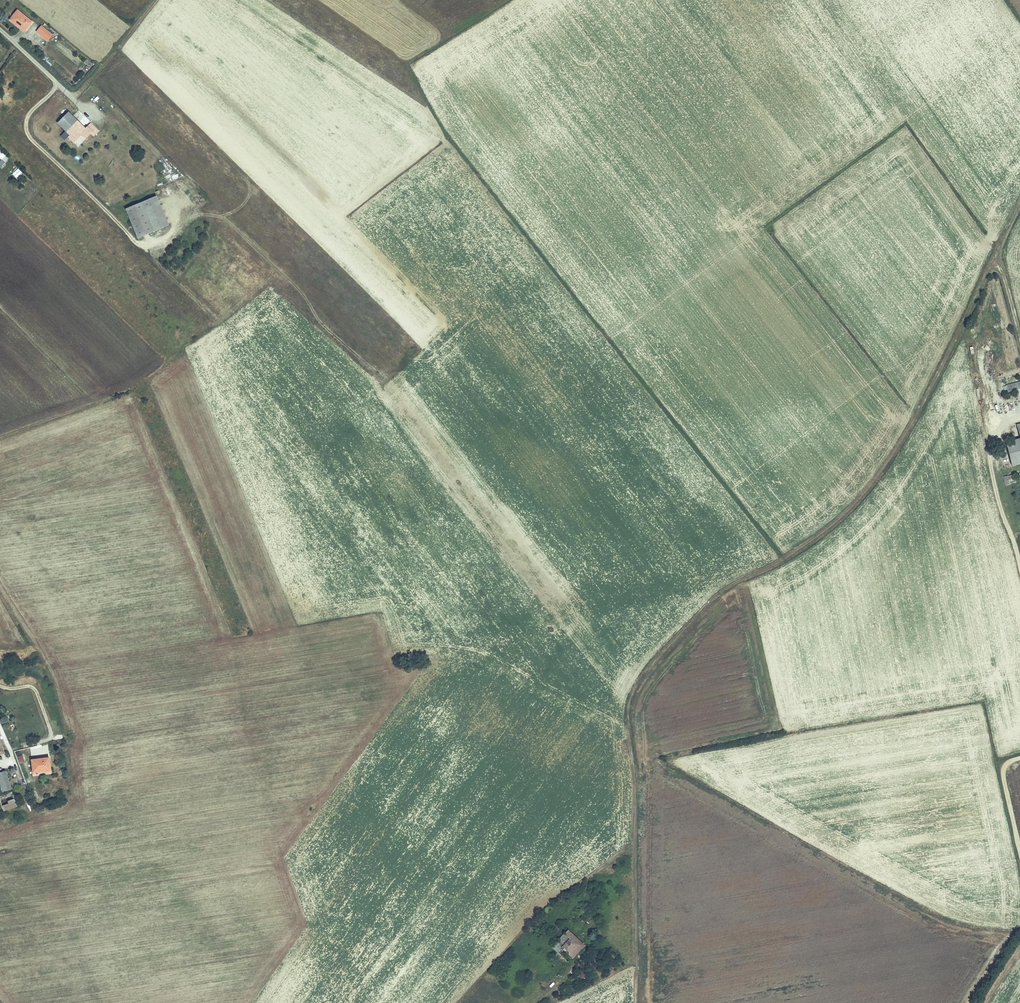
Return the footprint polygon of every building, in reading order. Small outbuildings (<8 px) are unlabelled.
[(32,24),(17,13),(9,23),(23,34),(32,24)] [(53,37),(44,30),(40,36),(48,42),(53,37)] [(91,137),(94,139),(96,137),(88,128),(86,130),(70,114),(64,121),(81,138),(85,134),(90,138),(91,137)] [(64,121),(60,125),(77,142),(81,138),(64,121)] [(99,134),(91,126),(88,128),(96,137),(99,134)] [(160,173),(164,171),(159,162),(155,163),(160,173)] [(18,168),(12,174),(16,178),(22,172),(18,168)] [(169,225),(157,197),(126,209),(138,238),(169,225)] [(1006,391),(1019,387),(1019,381),(1004,385),(1006,391)] [(49,758),(31,760),(33,772),(44,771),(44,769),(50,768),(49,758)] [(0,773),(0,789),(1,793),(13,789),(6,770),(0,773)] [(0,797),(0,800),(4,810),(23,804),(19,791),(0,797)] [(575,911),(571,914),(576,920),(584,913),(581,910),(576,913),(575,911)] [(557,952),(552,956),(564,967),(584,946),(568,930),(552,947),(557,952)] [(574,977),(579,982),(586,976),(581,971),(574,977)]
